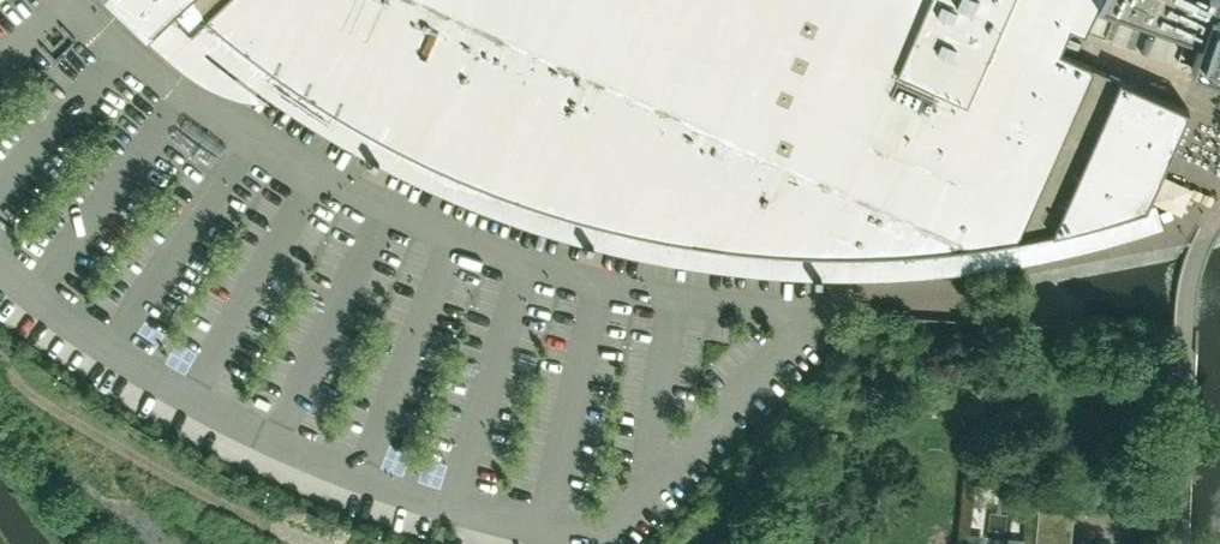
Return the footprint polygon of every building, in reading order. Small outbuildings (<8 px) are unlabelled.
[(150,27),(171,9),(183,0),(126,0),(150,27)] [(205,12),(223,30),(289,81),(335,111),(372,133),(416,158),(474,182),(515,199),(553,211),(578,217),(611,225),(657,235),(694,241),(737,246),(774,250),(802,251),(828,251),(857,251),(894,250),(921,249),(947,248),(974,245),(1008,240),(1047,233),(1093,223),(1152,206),(1177,147),(1194,110),(1179,103),(1060,50),(1070,29),(1082,36),(1096,7),(1099,0),(193,0),(205,12)] [(1096,7),(1200,49),(1191,72),(1219,84),(1219,0),(1099,0),(1096,7)] [(1073,509),(1037,505),(1033,543),(1069,543),(1073,509)]
